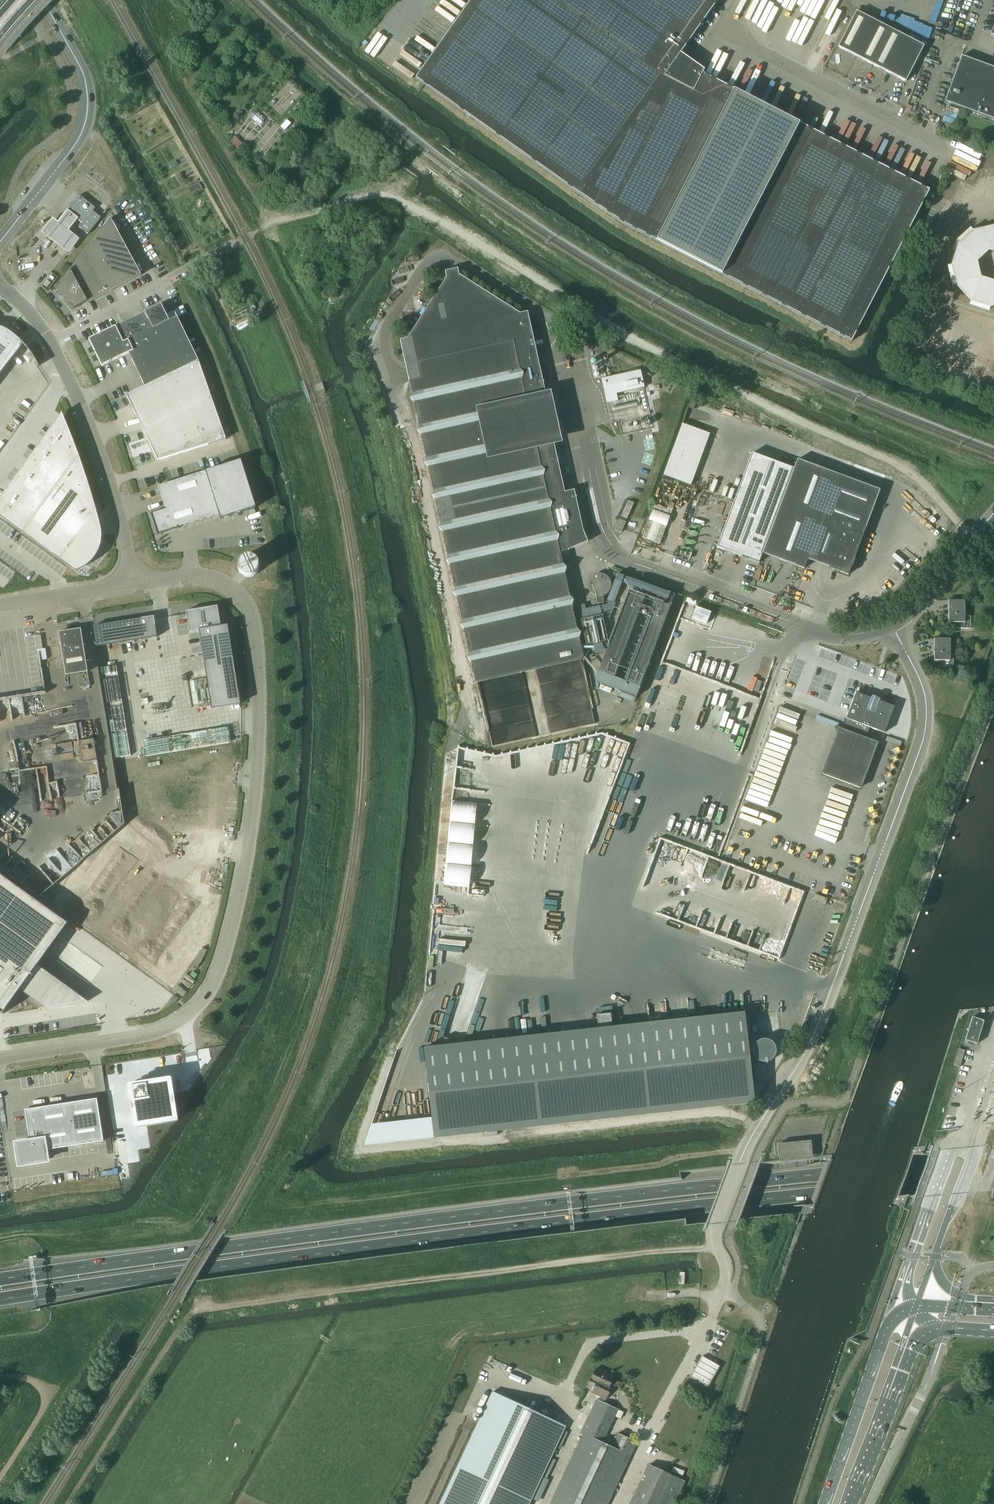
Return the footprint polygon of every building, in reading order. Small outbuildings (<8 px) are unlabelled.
[(699,27),(718,0),(472,0),(459,18),(427,63),(416,78),(425,84),(515,148),(580,195),(624,224),(851,341),(854,336),(929,191),(735,90),(734,90),(702,74),(701,73),(700,75),(680,61),(677,58),(679,55),(699,27)] [(838,47),(872,64),(890,29),(856,12),(838,47)] [(890,29),(872,64),(906,82),(924,46),(890,29)] [(993,120),(993,68),(961,56),(945,102),(993,120)] [(287,120),(280,127),(284,131),(291,124),(287,120)] [(235,137),(230,141),(237,149),(242,144),(235,137)] [(258,160),(248,169),(253,175),(264,166),(258,160)] [(200,182),(188,188),(192,195),(203,189),(200,182)] [(82,223),(79,227),(88,234),(101,217),(93,211),(95,208),(79,195),(67,211),(77,219),(82,223)] [(68,253),(80,239),(69,231),(77,219),(67,211),(58,222),(53,218),(41,233),(68,253)] [(103,296),(141,275),(110,218),(82,255),(82,256),(56,289),(73,310),(102,294),(103,296)] [(992,233),(976,236),(970,230),(956,243),(962,250),(957,265),(948,266),(953,286),(961,284),(972,296),(969,304),(988,310),(991,302),(993,301),(993,226),(992,233)] [(556,494),(564,493),(554,447),(553,440),(555,439),(534,340),(527,312),(520,314),(459,275),(458,269),(445,272),(447,278),(408,339),(400,340),(405,365),(412,367),(415,380),(409,382),(475,682),(478,681),(492,746),(594,724),(580,659),(583,658),(574,618),(560,552),(568,550),(556,494)] [(147,312),(89,340),(102,367),(129,354),(145,387),(186,367),(198,361),(177,317),(186,313),(183,306),(166,314),(161,305),(149,311),(147,312)] [(23,345),(24,344),(17,338),(11,332),(3,328),(0,327),(0,375),(23,345)] [(226,439),(198,361),(186,367),(145,387),(127,395),(158,460),(226,439)] [(618,401),(616,393),(644,387),(640,371),(606,378),(601,379),(607,403),(618,401)] [(62,413),(39,445),(70,466),(78,453),(74,444),(71,434),(62,413)] [(39,445),(23,467),(54,488),(70,466),(39,445)] [(39,511),(23,534),(75,571),(77,571),(79,570),(81,569),(84,568),(86,567),(87,565),(89,564),(91,562),(93,560),(94,559),(96,557),(97,555),(98,552),(99,550),(100,548),(101,546),(101,544),(102,541),(102,539),(102,536),(102,534),(102,532),(101,530),(101,528),(100,524),(99,520),(96,511),(94,501),(91,491),(88,482),(85,472),(81,463),(78,453),(70,466),(54,488),(39,511)] [(768,538),(794,469),(752,453),(717,547),(759,563),(762,553),(768,538)] [(762,553),(803,569),(807,559),(848,575),(879,490),(797,459),(794,469),(768,538),(762,553)] [(158,535),(166,532),(178,528),(178,527),(219,514),(221,519),(256,508),(241,460),(158,486),(165,509),(155,512),(151,514),(154,523),(155,526),(158,535)] [(23,467),(7,489),(39,511),(54,488),(23,467)] [(0,499),(0,517),(23,534),(39,511),(7,489),(0,499)] [(574,490),(564,493),(556,494),(568,550),(569,550),(567,542),(584,538),(574,490)] [(666,526),(649,520),(642,537),(659,544),(666,526)] [(239,572),(240,573),(242,575),(244,576),(246,577),(248,577),(249,577),(250,577),(251,577),(252,577),(253,576),(254,576),(254,575),(255,575),(256,574),(257,574),(257,573),(258,572),(258,571),(259,570),(259,569),(259,568),(259,567),(259,566),(259,565),(259,564),(259,563),(258,562),(258,561),(257,560),(257,559),(256,558),(255,558),(254,557),(252,556),(251,556),(250,555),(248,555),(247,555),(245,556),(244,556),(243,557),(242,558),(241,558),(240,559),(240,560),(239,561),(239,562),(238,563),(238,564),(238,565),(237,566),(237,567),(237,568),(238,569),(238,570),(238,571),(239,572)] [(603,574),(602,574),(601,574),(599,574),(597,574),(595,574),(593,575),(592,576),(591,577),(590,578),(590,579),(589,580),(589,581),(588,582),(588,583),(588,584),(591,593),(591,592),(592,592),(593,592),(594,592),(595,592),(596,593),(596,594),(596,595),(596,596),(596,597),(597,603),(604,603),(603,596),(605,595),(606,594),(607,594),(608,593),(608,592),(609,591),(610,591),(610,590),(610,589),(611,588),(611,587),(611,586),(611,585),(611,584),(611,583),(610,582),(610,581),(610,580),(609,579),(609,578),(608,577),(607,577),(607,576),(606,575),(605,575),(604,575),(603,574)] [(645,597),(629,591),(595,681),(636,697),(670,606),(654,601),(624,681),(614,678),(645,597)] [(584,604),(578,606),(587,647),(608,642),(603,620),(609,619),(615,603),(609,600),(607,604),(585,609),(584,604)] [(690,600),(684,615),(707,623),(712,608),(690,600)] [(965,616),(965,600),(949,601),(949,623),(954,623),(954,629),(970,629),(970,616),(965,616)] [(197,610),(186,611),(189,632),(199,631),(206,675),(235,671),(235,670),(228,625),(221,626),(218,606),(207,608),(207,610),(197,611),(197,610)] [(154,616),(142,618),(145,639),(157,637),(155,625),(154,616)] [(141,618),(93,626),(97,647),(145,639),(142,618),(141,618)] [(59,632),(66,676),(88,672),(81,629),(59,632)] [(35,636),(37,650),(43,649),(40,635),(35,636)] [(950,638),(934,639),(934,661),(937,661),(943,660),(944,660),(950,660),(950,638)] [(116,666),(100,668),(102,675),(117,672),(116,666)] [(117,672),(102,675),(103,682),(118,679),(117,672)] [(118,679),(103,682),(104,689),(120,686),(118,679)] [(612,689),(600,685),(599,689),(610,693),(612,689)] [(120,686),(104,689),(105,696),(121,693),(120,686)] [(636,697),(619,691),(617,696),(634,702),(636,697)] [(121,693),(105,696),(106,703),(122,700),(121,693)] [(894,707),(879,701),(879,700),(871,697),(871,698),(856,693),(842,729),(839,728),(822,774),(860,788),(877,742),(865,738),(869,727),(884,733),(894,707)] [(122,700),(106,703),(107,710),(123,707),(122,700)] [(123,707),(107,710),(108,717),(124,714),(123,707)] [(124,714),(108,717),(109,724),(125,721),(124,714)] [(125,721),(109,724),(110,730),(126,728),(125,721)] [(227,727),(220,728),(222,744),(229,743),(227,727)] [(126,728),(110,730),(112,737),(127,735),(126,728)] [(220,728),(213,729),(215,745),(222,744),(220,728)] [(213,729),(206,730),(208,746),(215,745),(213,729)] [(206,730),(199,732),(202,747),(208,746),(206,730)] [(199,732),(192,733),(195,749),(202,747),(199,732)] [(192,733),(185,734),(188,750),(195,749),(192,733)] [(185,734),(178,735),(181,751),(188,750),(185,734)] [(127,735),(112,737),(113,744),(128,742),(127,735)] [(178,735),(171,736),(174,752),(181,751),(178,735)] [(171,736),(164,737),(167,753),(174,752),(171,736)] [(164,737),(157,738),(160,754),(167,753),(164,737)] [(157,738),(150,739),(153,755),(160,754),(157,738)] [(93,739),(79,741),(82,763),(97,760),(93,739)] [(150,739),(143,741),(146,756),(153,755),(150,739)] [(128,742),(113,744),(114,751),(130,749),(128,742)] [(130,749),(114,751),(115,758),(131,756),(130,749)] [(3,1014),(20,990),(45,1008),(88,1001),(38,965),(46,953),(59,936),(68,924),(0,875),(0,1012),(3,1014)] [(815,894),(813,900),(825,904),(827,899),(815,894)] [(441,1046),(424,1048),(431,1117),(434,1138),(482,1133),(483,1137),(497,1135),(497,1131),(754,1103),(744,1013),(612,1027),(611,1013),(596,1015),(598,1029),(463,1044),(462,1044),(444,1038),(441,1046)] [(984,1021),(972,1017),(965,1040),(977,1044),(984,1021)] [(209,1048),(197,1050),(199,1059),(210,1057),(209,1048)] [(964,1051),(959,1049),(954,1065),(959,1067),(964,1051)] [(765,1064),(754,1065),(756,1082),(767,1081),(765,1064)] [(169,1080),(130,1086),(136,1125),(162,1121),(167,1121),(176,1119),(174,1111),(174,1106),(169,1080)] [(27,1143),(20,1144),(20,1143),(20,1144),(17,1144),(17,1148),(18,1154),(18,1155),(19,1161),(20,1165),(23,1164),(23,1165),(24,1165),(24,1164),(30,1163),(30,1164),(30,1163),(36,1162),(37,1163),(37,1162),(43,1161),(43,1162),(44,1161),(43,1161),(47,1160),(45,1150),(48,1150),(104,1141),(97,1099),(25,1110),(29,1136),(30,1139),(30,1140),(29,1140),(29,1141),(30,1141),(30,1142),(27,1143),(27,1142),(27,1143)] [(124,1140),(115,1141),(121,1179),(130,1178),(124,1140)] [(777,1145),(778,1158),(812,1155),(811,1142),(777,1145)] [(691,1377),(708,1387),(719,1366),(702,1356),(691,1377)] [(596,1384),(592,1393),(601,1397),(599,1401),(596,1400),(581,1433),(583,1435),(550,1503),(608,1503),(637,1442),(618,1434),(611,1447),(602,1443),(618,1410),(603,1403),(605,1399),(610,1390),(608,1389),(614,1376),(596,1368),(590,1381),(596,1384)] [(544,1409),(543,1409),(543,1410),(542,1410),(542,1411),(541,1412),(542,1412),(542,1413),(542,1414),(542,1415),(492,1392),(494,1393),(442,1503),(527,1503),(564,1426),(565,1427),(566,1426),(544,1416),(544,1415),(545,1415),(546,1414),(547,1414),(547,1413),(547,1412),(547,1411),(547,1410),(546,1410),(545,1409),(544,1409)] [(685,1482),(648,1465),(630,1503),(674,1503),(685,1482)]
